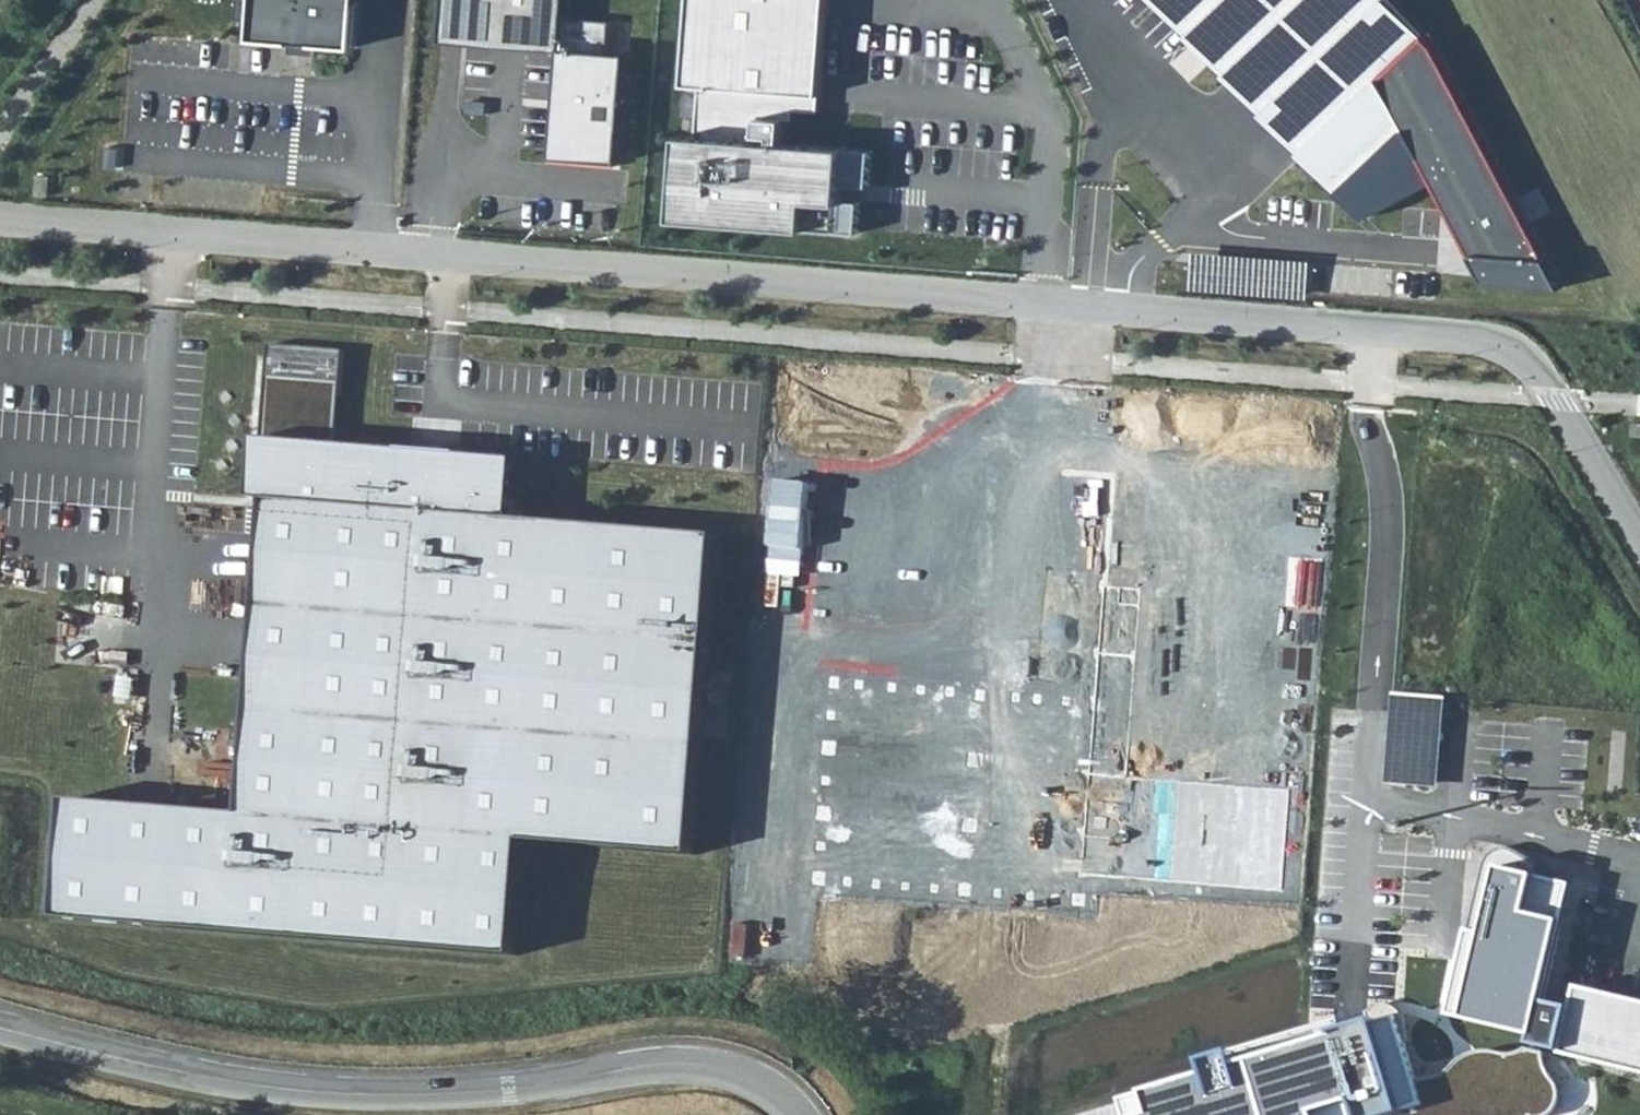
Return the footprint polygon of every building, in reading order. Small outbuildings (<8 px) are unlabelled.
[(254,39),(357,49),(361,0),(257,0),(254,39)] [(553,39),(556,0),(440,0),(437,29),(553,39)] [(860,232),(864,184),(844,183),(845,167),(871,169),(874,133),(786,126),(787,103),(796,103),(797,92),(821,94),(829,0),(692,0),(685,83),(701,84),(697,135),(681,134),(674,217),(860,232)] [(1393,0),(1159,0),(1303,151),(1366,218),(1434,185),(1488,282),(1561,288),(1436,45),(1427,35),(1393,0)] [(622,49),(558,45),(550,150),(614,155),(622,49)] [(1312,260),(1200,253),(1196,289),(1308,298),(1312,260)] [(259,442),(251,442),(246,500),(267,502),(243,817),(127,809),(68,804),(60,920),(521,954),(529,844),(693,856),(717,537),(512,522),(517,461),(338,447),(345,352),(266,346),(259,442)] [(1388,781),(1441,785),(1449,694),(1395,690),(1388,781)] [(1639,1073),(1639,1002),(1578,987),(1572,1008),(1546,1002),(1574,887),(1536,877),(1539,865),(1514,851),(1508,850),(1503,850),(1498,851),(1492,854),(1487,859),(1486,862),(1484,865),(1468,932),(1448,1015),(1534,1036),(1531,1046),(1639,1073)] [(1128,1114),(1272,1114),(1358,1089),(1346,1050),(1259,1074),(1251,1052),(1121,1092),(1128,1114)]
